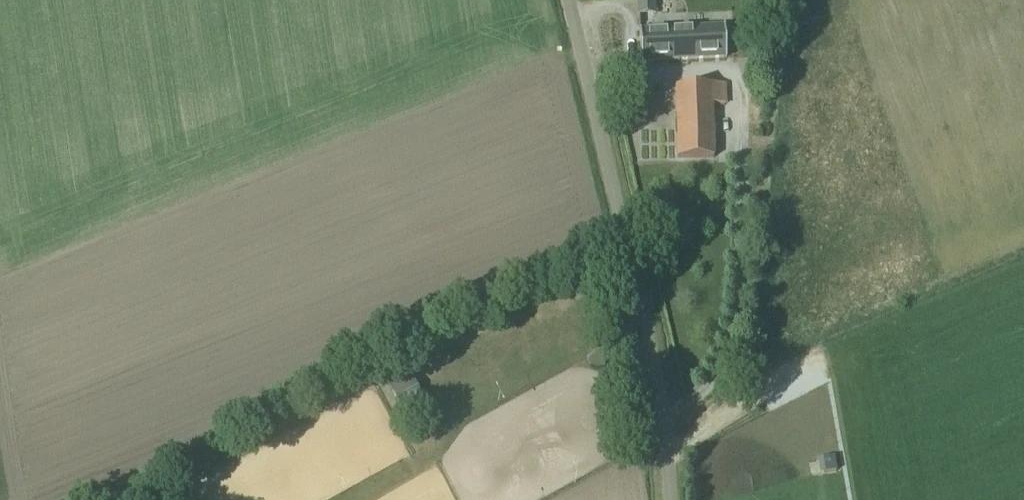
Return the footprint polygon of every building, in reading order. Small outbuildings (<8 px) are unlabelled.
[(659,0),(638,0),(639,14),(659,13),(659,0)] [(639,31),(641,62),(726,58),(724,27),(639,31)] [(724,106),(724,86),(676,87),(678,159),(714,158),(713,106),(724,106)] [(379,374),(395,404),(417,392),(401,362),(379,374)]
